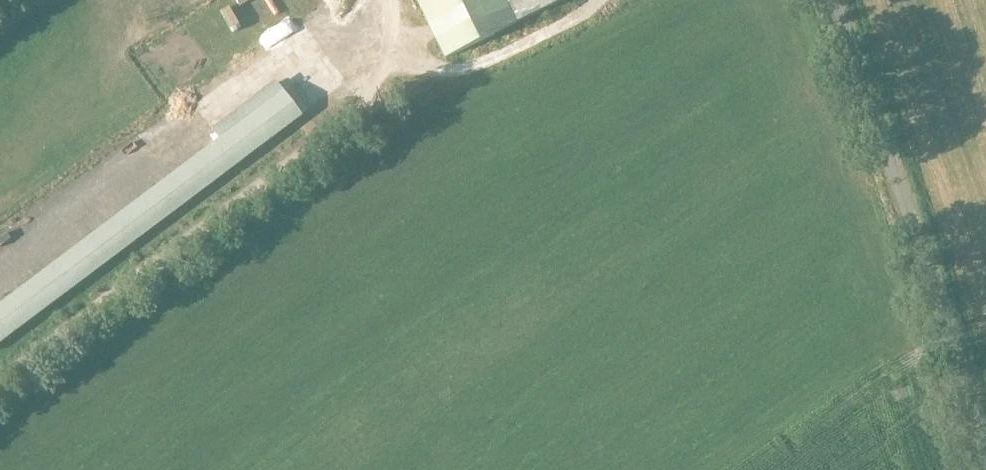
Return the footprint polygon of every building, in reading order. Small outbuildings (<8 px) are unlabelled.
[(174,13),(182,8),(177,0),(166,0),(174,13)] [(443,57),(560,0),(415,0),(443,57)] [(0,301),(0,340),(298,115),(279,90),(0,301)]
